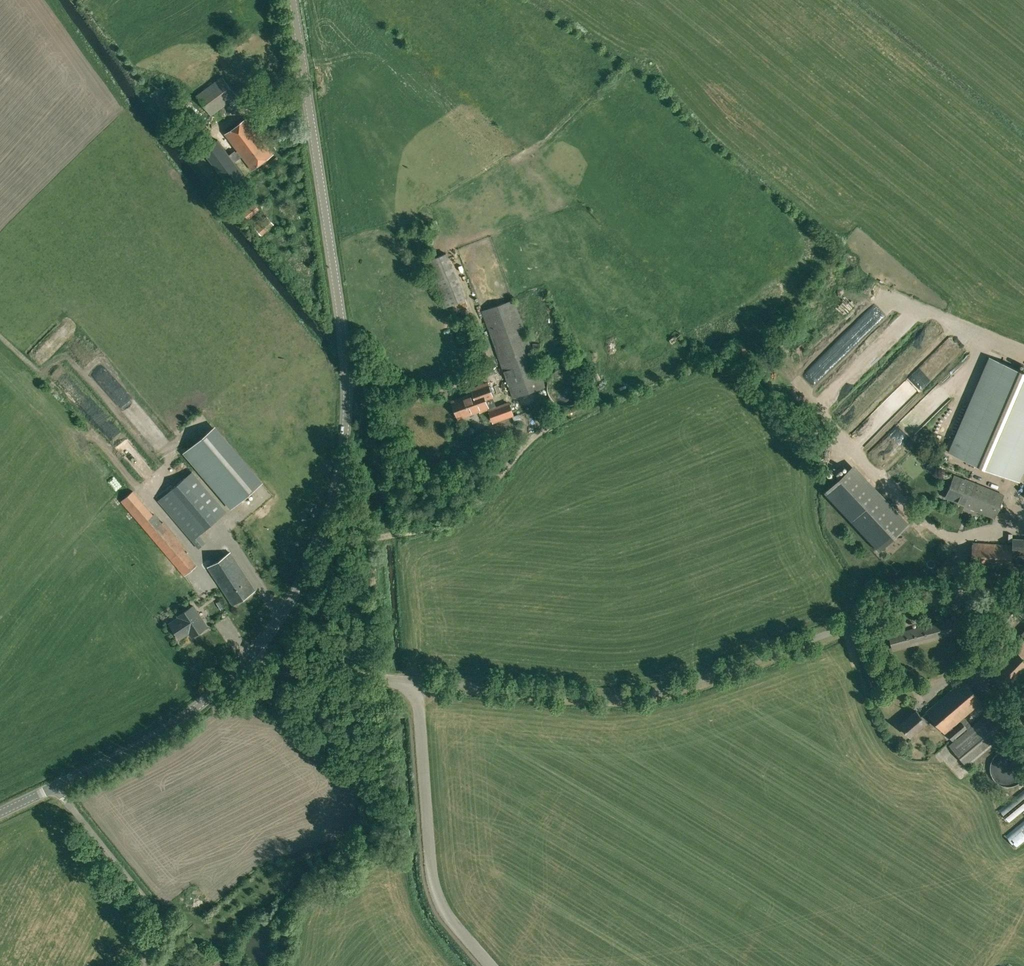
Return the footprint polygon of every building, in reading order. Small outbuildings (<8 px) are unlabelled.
[(211,116),(237,96),(222,76),(196,95),(211,116)] [(252,169),(273,153),(246,118),(225,134),(252,169)] [(229,185),(244,175),(218,140),(203,151),(229,185)] [(251,221),(260,211),(253,205),(244,215),(251,221)] [(261,235),(273,224),(267,216),(254,227),(261,235)] [(445,308),(465,299),(447,253),(426,260),(445,308)] [(837,284),(829,294),(834,298),(842,288),(837,284)] [(489,347),(494,346),(513,398),(545,386),(514,299),(481,311),(489,331),(484,333),(489,347)] [(553,324),(559,321),(553,309),(547,312),(553,324)] [(989,357),(950,452),(1019,481),(1023,469),(1023,372),(989,357)] [(841,384),(848,389),(857,378),(851,373),(841,384)] [(881,398),(894,384),(885,375),(872,389),(881,398)] [(486,399),(492,396),(488,383),(472,389),(473,394),(452,401),(458,418),(488,406),(486,399)] [(512,414),(509,403),(489,410),(493,421),(512,414)] [(111,420),(103,427),(128,459),(136,452),(111,420)] [(183,453),(230,508),(260,483),(226,443),(213,428),(183,453)] [(847,471),(824,493),(879,551),(902,529),(847,471)] [(994,517),(1004,495),(965,479),(965,480),(954,475),(945,497),(965,505),(994,517)] [(200,535),(221,516),(186,477),(158,501),(198,549),(206,542),(200,535)] [(184,576),(197,565),(183,548),(185,547),(163,521),(163,522),(155,513),(153,514),(133,490),(121,501),(184,576)] [(910,538),(919,543),(924,533),(916,529),(910,538)] [(1013,539),(1012,545),(972,543),(971,566),(1023,569),(1023,540),(1013,539)] [(255,590),(230,552),(208,567),(233,604),(255,590)] [(1022,610),(1023,607),(1023,595),(1015,588),(994,619),(1009,629),(1022,610)] [(207,627),(193,606),(178,616),(179,617),(170,624),(180,639),(189,633),(192,637),(194,635),(195,637),(202,632),(201,631),(207,627)] [(961,630),(958,616),(888,635),(892,649),(961,630)] [(988,671),(1015,697),(1023,688),(1023,640),(1020,637),(988,671)] [(961,722),(947,734),(953,742),(949,745),(970,770),(1010,735),(990,711),(972,726),(964,717),(982,701),(963,679),(926,711),(926,712),(921,716),(916,710),(900,724),(910,736),(926,722),(931,717),(944,733),(960,720),(961,722)] [(990,770),(990,771),(991,774),(992,776),(993,779),(995,781),(997,783),(1000,784),(1002,785),(1005,786),(1008,786),(1011,786),(1014,785),(1016,784),(1019,783),(1021,781),(1023,779),(1023,777),(1023,759),(1023,757),(1021,755),(1019,753),(1016,752),(1014,751),(1011,750),(1008,750),(1005,750),(1002,751),(1000,752),(997,753),(995,755),(993,757),(992,760),(991,762),(990,765),(990,768),(990,770)] [(998,810),(1008,822),(1023,810),(1023,790),(998,810)] [(1005,835),(1015,847),(1023,840),(1023,820),(1005,835)] [(190,894),(195,886),(189,883),(184,890),(190,894)]
